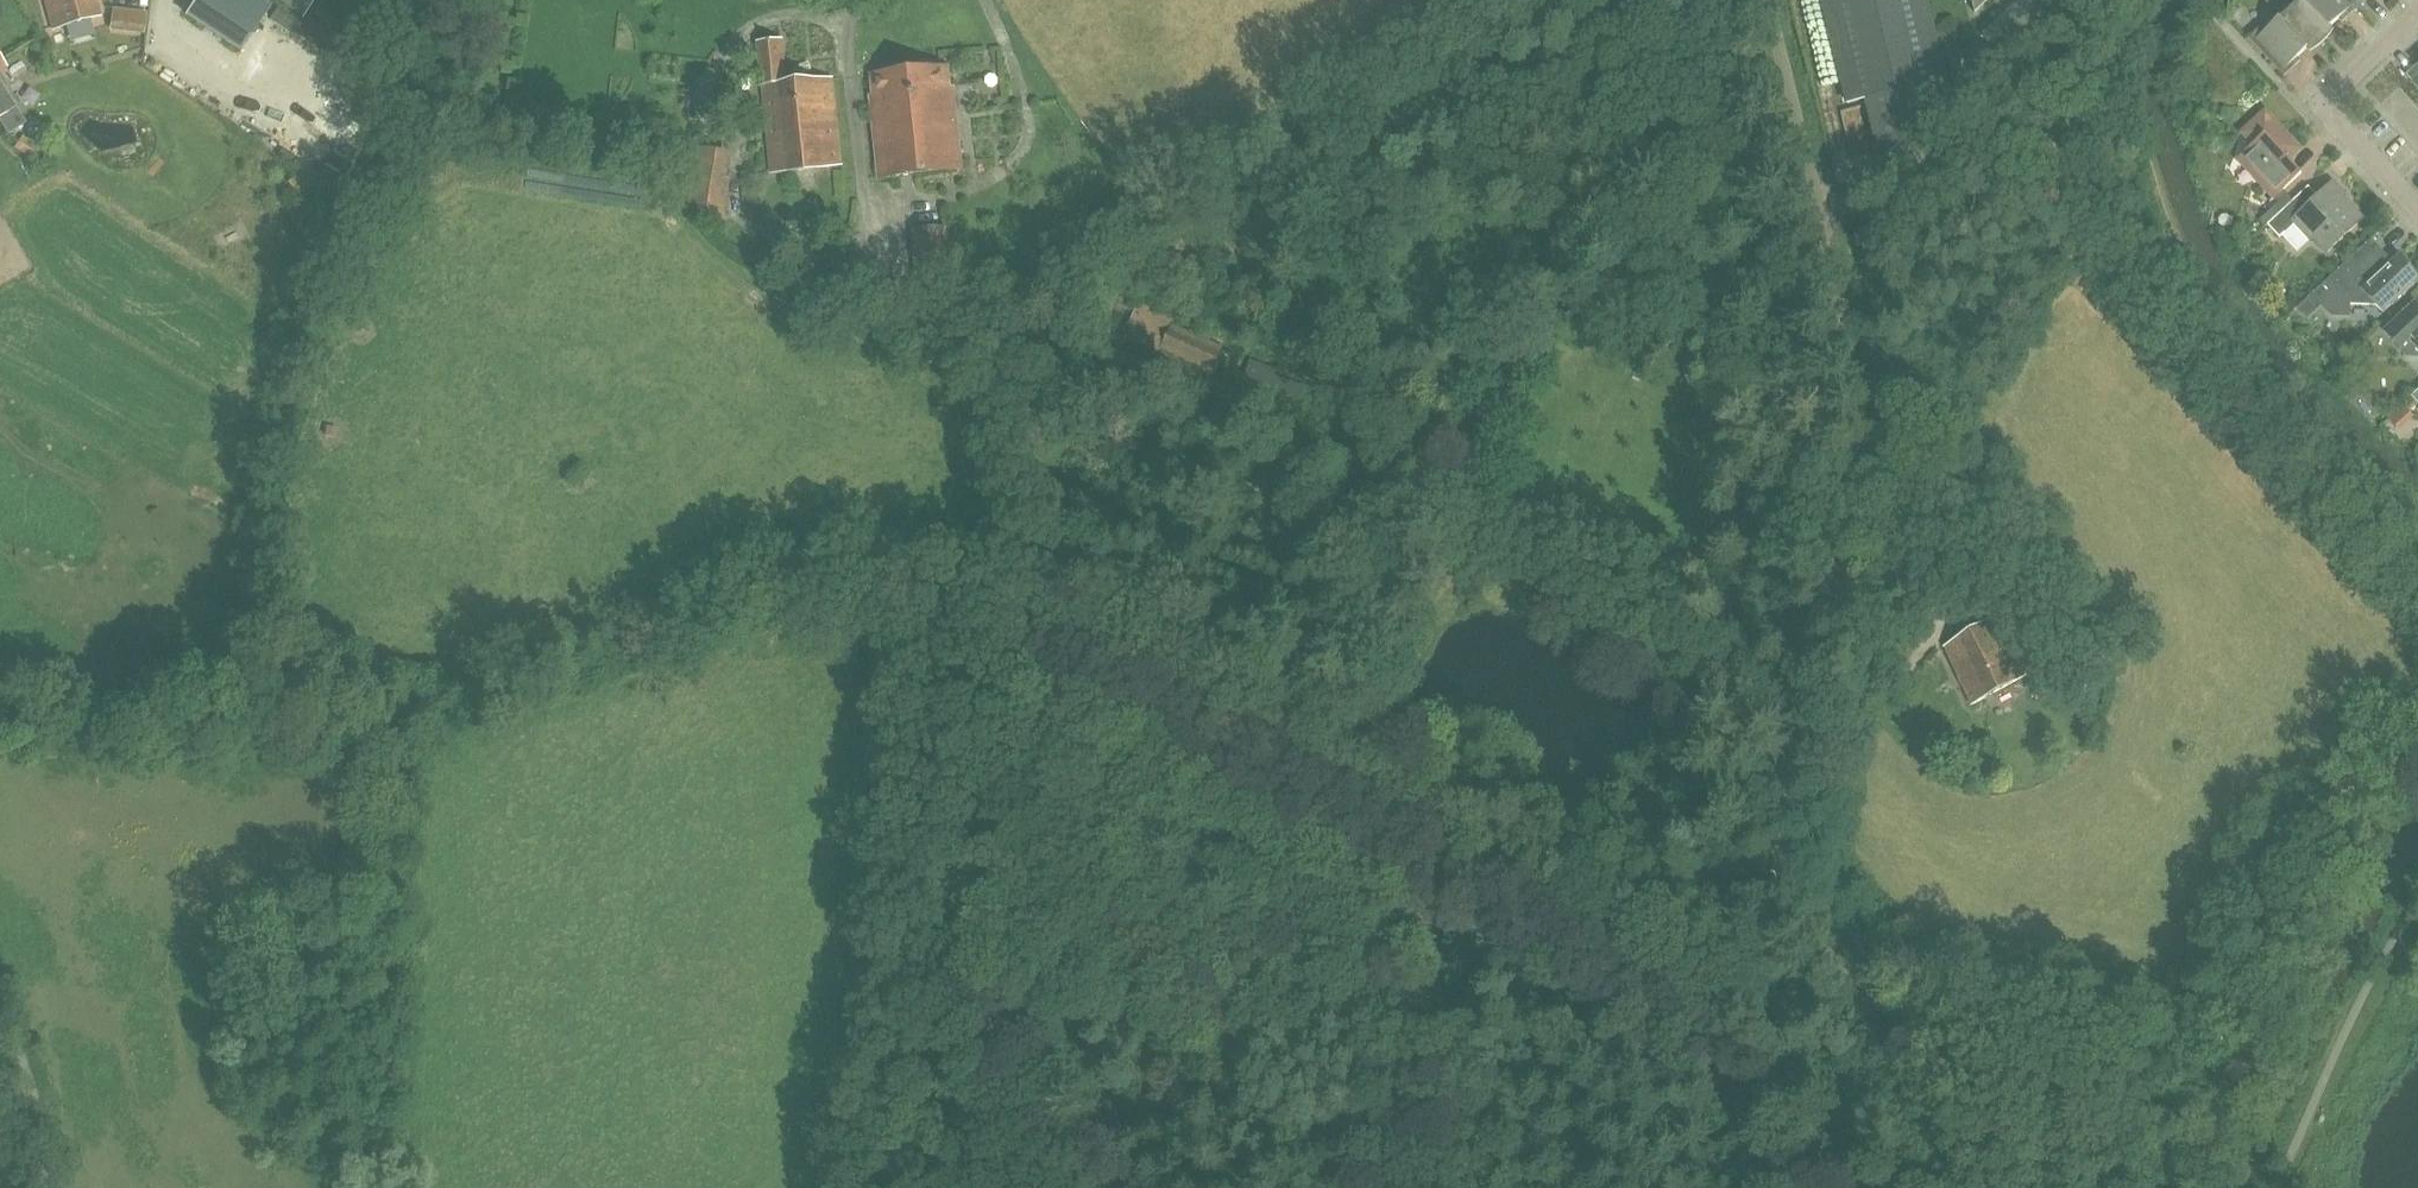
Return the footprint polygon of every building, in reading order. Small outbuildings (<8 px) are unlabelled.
[(72,25),(102,16),(98,0),(48,0),(56,28),(72,25)] [(186,15),(240,50),(269,7),(259,0),(196,0),(186,15)] [(307,12),(307,11),(301,7),(305,0),(288,0),(307,12)] [(1847,104),(1864,100),(1879,162),(1950,104),(1945,81),(1926,0),(1822,0),(1847,104)] [(1975,12),(1987,0),(1972,0),(1975,12)] [(1982,35),(2012,66),(2056,23),(2034,0),(2017,0),(1982,35)] [(2319,38),(2323,43),(2334,30),(2331,26),(2340,18),(2343,22),(2358,7),(2352,0),(2299,0),(2291,8),(2319,38)] [(276,8),(269,20),(293,36),(300,24),(276,8)] [(2323,43),(2319,38),(2291,8),(2270,27),(2265,22),(2249,37),(2285,76),(2301,61),(2298,57),(2307,49),(2310,52),(2323,43)] [(834,77),(788,82),(785,39),(758,41),(763,85),(762,85),(771,173),(843,165),(834,77)] [(955,86),(954,85),(951,65),(871,73),(873,94),(871,96),(879,179),(964,171),(955,86)] [(0,115),(7,111),(18,104),(0,76),(0,116),(0,115)] [(7,111),(0,115),(9,130),(27,118),(18,104),(7,111)] [(2295,143),(2266,111),(2243,132),(2253,144),(2238,158),(2275,198),(2302,173),(2284,154),(2295,143)] [(728,179),(733,152),(699,147),(688,207),(727,214),(734,179),(728,179)] [(2296,223),(2310,238),(2312,240),(2314,238),(2327,252),(2363,219),(2344,198),(2345,196),(2332,182),(2303,210),(2294,200),(2268,224),(2280,237),(2296,223)] [(2313,293),(2333,315),(2350,315),(2350,304),(2377,305),(2383,312),(2417,279),(2417,274),(2400,255),(2389,265),(2368,242),(2313,293)] [(1176,316),(1139,300),(1123,336),(1159,351),(1161,347),(1213,369),(1225,343),(1173,321),(1176,316)] [(2384,331),(2408,357),(2417,357),(2417,303),(2416,301),(2408,308),(2384,331)] [(1973,703),(2026,676),(1997,620),(1945,646),(1973,703)] [(2020,652),(2030,672),(2046,664),(2035,644),(2020,652)]
